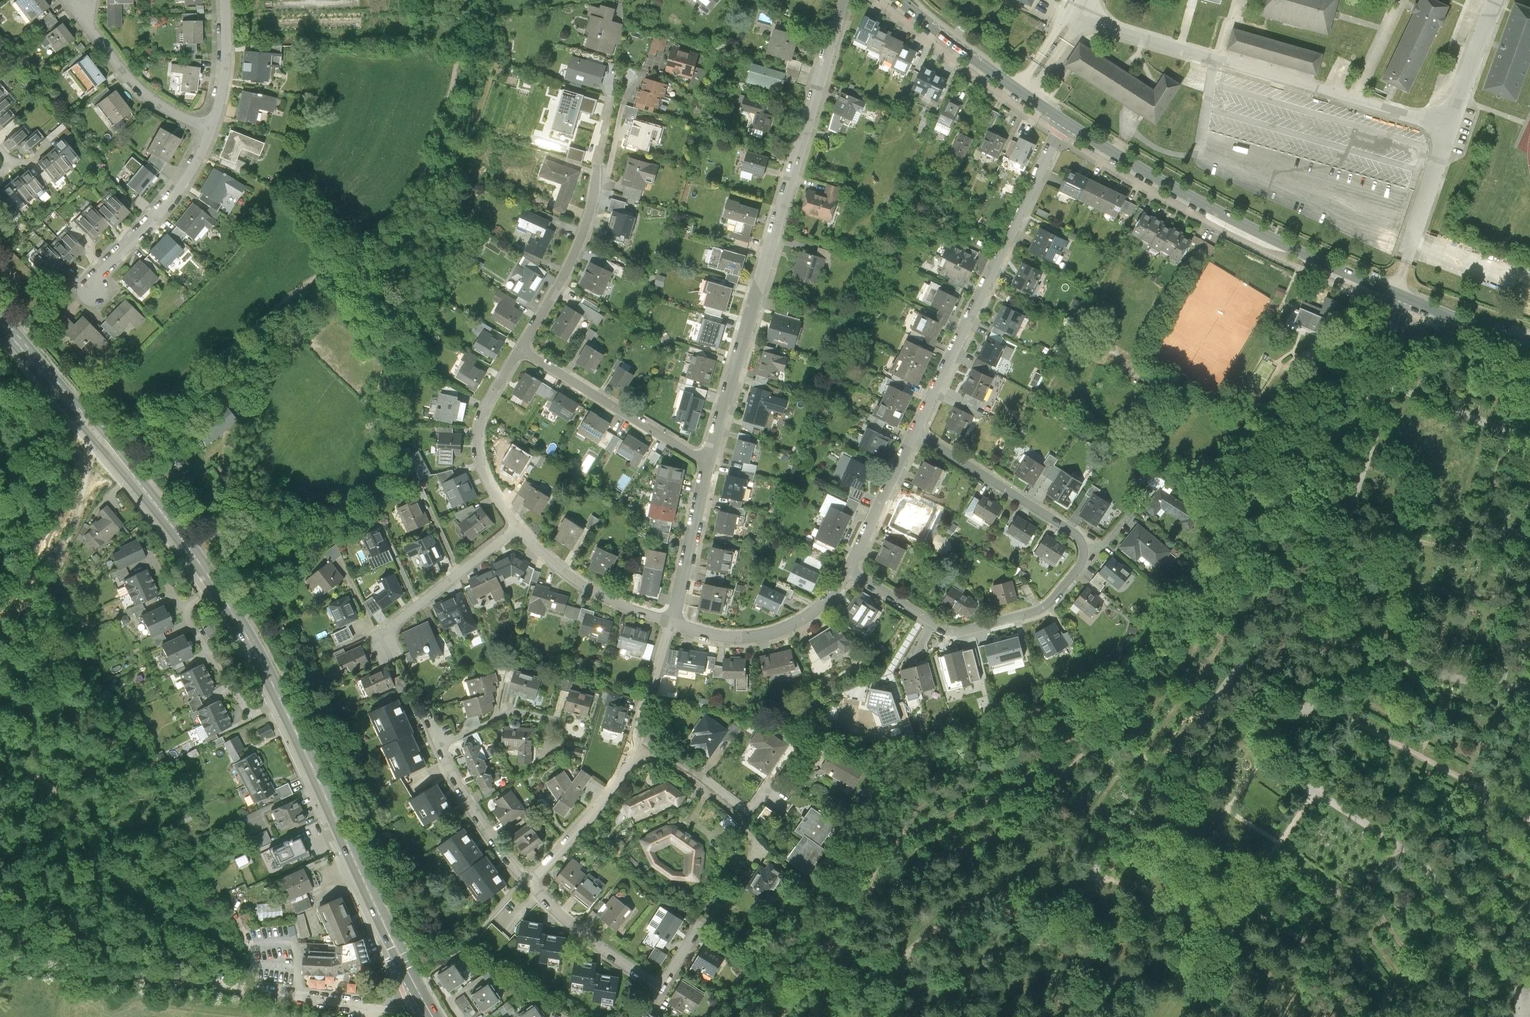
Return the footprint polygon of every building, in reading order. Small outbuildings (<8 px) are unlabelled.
[(43,0),(21,0),(14,4),(31,27),(52,13),(43,0)] [(110,1),(107,1),(108,31),(123,31),(123,9),(134,8),(134,0),(110,0),(110,1)] [(587,43),(615,52),(624,22),(614,19),(618,5),(601,0),(599,6),(591,3),(589,10),(593,11),(588,28),(591,30),(587,43)] [(710,15),(722,0),(692,0),(710,15)] [(1031,14),(1038,0),(1002,0),(1031,14)] [(1259,15),(1326,35),(1332,14),(1336,0),(1263,0),(1259,15)] [(1420,1),(1378,89),(1407,102),(1448,15),(1420,1)] [(1484,90),(1515,101),(1529,59),(1529,10),(1515,5),(1484,90)] [(879,23),(865,17),(855,41),(869,47),(877,27),(879,23)] [(204,49),(203,23),(184,24),(185,49),(204,49)] [(801,31),(776,24),(768,50),(793,57),(801,31)] [(75,43),(63,27),(45,42),(57,57),(75,43)] [(890,32),(877,27),(869,47),(867,52),(880,57),(889,36),(890,32)] [(1322,56),(1232,31),(1227,50),(1316,75),(1322,56)] [(665,53),(668,36),(655,34),(652,51),(665,53)] [(904,42),(889,36),(880,57),(879,59),(895,66),(903,47),(904,42)] [(1080,40),(1064,64),(1068,67),(1070,68),(1082,75),(1155,122),(1183,82),(1165,69),(1154,85),(1152,87),(1122,67),(1080,40)] [(673,44),(666,69),(693,77),(700,52),(673,44)] [(245,46),(242,77),(271,79),(272,63),(282,64),(283,49),(245,46)] [(907,78),(918,53),(903,47),(895,66),(892,72),(907,78)] [(607,67),(573,56),(566,78),(593,87),(594,82),(601,84),(607,67)] [(107,83),(89,59),(68,74),(86,99),(107,83)] [(787,70),(753,59),(746,80),(781,91),(787,70)] [(198,96),(202,71),(171,66),(170,75),(184,77),(182,94),(198,96)] [(935,71),(922,67),(913,90),(925,95),(933,76),(935,71)] [(649,73),(648,80),(659,83),(661,77),(649,73)] [(938,104),(947,82),(933,76),(925,95),(924,98),(938,104)] [(645,79),(642,90),(661,96),(664,97),(667,85),(659,83),(648,80),(645,79)] [(8,96),(0,87),(0,103),(8,96)] [(243,87),(235,117),(255,122),(259,107),(275,111),(278,95),(243,87)] [(866,100),(838,87),(828,130),(846,137),(866,100)] [(552,129),(574,135),(581,110),(593,114),(597,100),(564,90),(552,129)] [(639,90),(636,101),(638,103),(655,107),(658,108),(661,96),(642,90),(639,90)] [(776,103),(745,93),(741,106),(758,112),(754,126),(767,130),(776,103)] [(133,116),(116,94),(98,108),(115,130),(133,116)] [(11,110),(17,106),(8,96),(0,103),(0,120),(11,110)] [(961,107),(948,101),(935,129),(948,135),(961,107)] [(655,107),(638,103),(636,109),(639,109),(653,113),(655,107)] [(624,118),(633,120),(636,121),(639,109),(636,109),(627,106),(624,118)] [(20,120),(11,110),(0,120),(0,136),(20,120)] [(636,121),(633,120),(627,143),(648,150),(651,140),(658,142),(662,129),(636,121)] [(184,136),(161,123),(148,147),(171,160),(184,136)] [(266,140),(231,127),(220,155),(237,162),(243,146),(261,153),(266,140)] [(24,128),(4,148),(13,156),(17,152),(32,137),(24,128)] [(52,139),(59,132),(56,128),(49,135),(52,139)] [(961,163),(973,138),(959,131),(947,156),(961,163)] [(1007,140),(988,132),(980,150),(999,159),(1007,140)] [(25,160),(44,140),(36,133),(32,137),(17,152),(25,160)] [(1038,145),(1021,137),(1017,144),(1010,159),(1009,160),(1027,168),(1038,145)] [(64,141),(54,149),(56,151),(70,169),(80,161),(64,141)] [(1010,159),(1017,144),(1012,142),(1005,157),(1010,159)] [(584,162),(587,150),(571,145),(568,157),(584,162)] [(771,155),(748,149),(743,167),(766,173),(771,155)] [(56,151),(47,158),(64,179),(73,172),(70,169),(56,151)] [(565,212),(581,170),(545,157),(539,175),(559,182),(550,207),(565,212)] [(47,158),(38,166),(55,186),(64,179),(47,158)] [(659,166),(630,158),(623,184),(627,186),(642,190),(644,190),(647,182),(654,184),(659,166)] [(127,176),(143,190),(158,173),(142,159),(127,176)] [(246,183),(214,166),(200,192),(220,203),(227,190),(239,197),(246,183)] [(1089,178),(1069,169),(1058,192),(1078,201),(1089,178)] [(28,175),(20,182),(36,201),(44,193),(28,175)] [(1108,187),(1089,178),(1078,201),(1097,210),(1108,187)] [(807,187),(800,212),(830,221),(841,186),(826,181),(822,191),(807,187)] [(20,182),(11,189),(27,208),(36,201),(20,182)] [(642,190),(627,186),(624,196),(639,200),(642,190)] [(1127,196),(1108,187),(1097,210),(1116,219),(1120,211),(1125,201),(1127,196)] [(11,189),(3,196),(19,215),(27,208),(11,189)] [(122,216),(130,207),(114,191),(105,200),(122,216)] [(761,204),(729,194),(724,213),(755,223),(761,204)] [(0,199),(0,210),(11,222),(19,215),(3,196),(0,199)] [(609,210),(613,212),(623,215),(627,203),(612,199),(609,210)] [(114,224),(122,216),(105,200),(97,209),(110,220),(114,224)] [(212,216),(193,200),(175,222),(195,238),(212,216)] [(1136,207),(1125,201),(1120,211),(1132,217),(1136,207)] [(101,229),(110,220),(97,209),(92,204),(84,213),(101,229)] [(525,248),(544,257),(557,230),(547,225),(551,218),(525,205),(516,223),(533,231),(525,248)] [(1144,211),(1139,209),(1134,218),(1139,221),(1144,211)] [(630,238),(635,218),(623,215),(613,212),(605,238),(619,242),(621,236),(630,238)] [(1131,235),(1140,241),(1154,218),(1144,212),(1131,235)] [(92,239),(101,229),(84,213),(75,223),(92,239)] [(738,229),(739,218),(730,218),(730,223),(734,223),(734,229),(738,229)] [(1140,241),(1150,246),(1163,224),(1154,218),(1140,241)] [(1150,246),(1159,252),(1173,229),(1163,224),(1150,246)] [(1054,232),(1040,226),(1030,249),(1043,255),(1054,232)] [(78,254),(88,244),(71,227),(61,237),(78,254)] [(1159,252),(1169,258),(1182,235),(1173,229),(1159,252)] [(186,248),(167,231),(150,249),(168,266),(186,248)] [(1068,238),(1054,232),(1043,255),(1057,261),(1068,238)] [(1169,258),(1178,264),(1189,246),(1192,241),(1182,235),(1169,258)] [(68,264),(78,254),(61,237),(51,247),(64,261),(68,264)] [(1194,237),(1192,241),(1189,246),(1210,257),(1215,248),(1194,237)] [(738,238),(736,242),(749,246),(751,242),(738,238)] [(972,269),(978,255),(952,243),(945,256),(972,269)] [(55,269),(64,261),(51,247),(47,244),(39,252),(55,269)] [(748,253),(715,244),(710,263),(742,272),(748,253)] [(47,278),(55,269),(39,252),(30,261),(47,278)] [(825,259),(801,252),(794,275),(818,282),(825,259)] [(965,283),(972,269),(945,256),(939,270),(965,283)] [(161,276),(141,257),(121,277),(140,297),(161,276)] [(603,294),(614,270),(591,259),(580,283),(603,294)] [(1020,260),(1009,284),(1032,294),(1043,270),(1020,260)] [(532,302),(546,274),(524,262),(509,289),(532,302)] [(664,286),(667,276),(659,273),(656,283),(664,286)] [(727,310),(734,284),(710,278),(704,304),(727,310)] [(928,283),(920,299),(951,314),(959,297),(928,283)] [(497,304),(490,316),(513,329),(524,311),(514,305),(518,299),(498,288),(491,300),(497,304)] [(147,318),(126,297),(104,320),(119,334),(130,322),(136,328),(147,318)] [(1320,334),(1327,318),(1345,326),(1353,308),(1326,297),(1321,309),(1319,315),(1301,307),(1295,323),(1320,334)] [(1304,302),(1301,307),(1319,315),(1321,309),(1304,302)] [(584,314),(566,303),(551,328),(569,339),(584,314)] [(1002,303),(993,325),(1017,336),(1027,314),(1002,303)] [(916,309),(908,326),(935,339),(943,322),(916,309)] [(110,341),(83,313),(73,322),(62,311),(54,319),(81,346),(88,339),(100,351),(110,341)] [(728,321),(705,314),(697,341),(721,347),(728,321)] [(801,323),(774,315),(767,340),(794,348),(801,323)] [(505,339),(484,326),(473,344),(495,357),(505,339)] [(591,341),(597,330),(590,327),(585,338),(591,341)] [(1014,348),(988,336),(977,357),(1003,370),(1014,348)] [(926,368),(933,351),(904,337),(897,354),(926,368)] [(606,351),(588,341),(576,360),(594,371),(606,351)] [(452,375),(475,390),(491,365),(468,350),(452,375)] [(718,358),(693,352),(687,377),(712,383),(718,358)] [(787,358),(765,352),(758,374),(781,380),(787,358)] [(918,384),(926,368),(897,354),(889,370),(918,384)] [(637,373),(621,363),(610,381),(626,391),(637,373)] [(994,377),(972,367),(961,390),(983,400),(994,377)] [(545,380),(526,369),(512,393),(531,403),(545,380)] [(1034,370),(1028,383),(1038,387),(1044,374),(1034,370)] [(905,410),(912,395),(887,383),(880,399),(905,410)] [(765,426),(769,410),(783,413),(787,400),(771,395),(772,392),(753,386),(744,420),(765,426)] [(697,431),(707,394),(680,387),(670,424),(697,431)] [(459,395),(440,390),(434,416),(453,421),(454,417),(463,420),(468,401),(458,399),(459,395)] [(580,402),(560,390),(548,408),(568,421),(580,402)] [(898,425),(905,410),(880,399),(873,414),(898,425)] [(954,405),(944,426),(964,436),(974,416),(954,405)] [(612,422),(591,408),(578,428),(598,442),(612,422)] [(229,411),(198,436),(207,446),(238,422),(229,411)] [(893,437),(866,424),(856,446),(883,459),(893,437)] [(650,445),(629,432),(616,454),(636,467),(650,445)] [(439,440),(439,454),(461,455),(462,441),(439,440)] [(754,443),(739,440),(734,459),(749,463),(754,443)] [(532,455),(512,444),(502,462),(522,473),(532,455)] [(415,467),(426,462),(420,450),(409,455),(415,467)] [(654,451),(651,463),(657,465),(661,453),(654,451)] [(1025,452),(1012,472),(1034,485),(1046,466),(1025,452)] [(839,478),(858,488),(870,464),(851,454),(839,478)] [(944,471),(923,460),(912,481),(933,492),(944,471)] [(660,462),(657,475),(682,480),(685,467),(660,462)] [(1061,468),(1045,493),(1068,507),(1083,481),(1061,468)] [(478,495),(467,471),(440,483),(450,508),(478,495)] [(657,475),(654,488),(679,494),(682,480),(657,475)] [(745,480),(728,476),(724,496),(740,500),(745,480)] [(550,495),(525,480),(518,493),(527,498),(523,505),(539,515),(550,495)] [(1159,487),(1143,507),(1154,517),(1162,508),(1180,519),(1178,523),(1189,529),(1202,513),(1159,487)] [(654,488),(652,502),(677,507),(679,494),(654,488)] [(1094,491),(1078,515),(1096,527),(1112,503),(1094,491)] [(1003,505),(982,494),(972,512),(993,524),(1003,505)] [(430,521),(419,496),(396,506),(407,532),(430,521)] [(913,533),(925,506),(904,496),(892,523),(913,533)] [(652,502),(649,515),(674,520),(677,507),(652,502)] [(122,524),(106,504),(96,512),(99,515),(86,525),(89,528),(81,534),(93,548),(122,524)] [(457,523),(471,541),(494,522),(479,505),(457,523)] [(836,547),(851,516),(831,507),(817,538),(836,547)] [(736,515),(720,512),(716,531),(733,534),(736,515)] [(587,525),(596,529),(601,517),(593,513),(587,525)] [(1037,526),(1017,514),(1006,531),(1026,544),(1037,526)] [(556,538),(572,549),(585,530),(565,516),(557,527),(561,530),(556,538)] [(1173,552),(1138,522),(1117,546),(1135,560),(1140,555),(1157,570),(1173,552)] [(395,560),(380,524),(358,533),(373,569),(395,560)] [(446,560),(433,531),(402,545),(408,559),(418,555),(425,569),(446,560)] [(1067,546),(1046,533),(1034,553),(1054,566),(1067,546)] [(137,538),(108,551),(117,571),(146,558),(137,538)] [(906,548),(885,538),(874,560),(895,570),(906,548)] [(619,554),(597,544),(587,566),(608,576),(619,554)] [(649,546),(645,565),(665,569),(669,549),(649,546)] [(732,551),(713,547),(708,568),(727,572),(732,551)] [(531,585),(534,568),(514,554),(492,564),(493,568),(499,580),(512,575),(531,585)] [(1133,572),(1112,555),(1097,573),(1118,590),(1133,572)] [(343,577),(330,560),(305,580),(318,596),(343,577)] [(821,574),(796,563),(787,581),(812,592),(821,574)] [(645,565),(641,592),(661,595),(665,569),(645,565)] [(499,580),(493,568),(468,580),(476,598),(491,591),(495,601),(507,596),(499,580)] [(152,581),(146,569),(122,579),(127,591),(152,581)] [(404,594),(395,572),(377,581),(380,587),(363,602),(369,617),(404,594)] [(1012,579),(991,585),(997,605),(1018,599),(1012,579)] [(157,593),(152,581),(127,591),(133,604),(157,593)] [(569,592),(536,583),(528,612),(546,617),(548,609),(563,613),(569,592)] [(726,588),(705,584),(700,608),(721,613),(726,588)] [(764,585),(756,601),(778,612),(785,596),(764,585)] [(977,599),(952,585),(942,602),(967,617),(977,599)] [(1105,600),(1087,585),(1073,603),(1091,617),(1105,600)] [(462,591),(432,604),(443,630),(455,625),(460,637),(479,629),(462,591)] [(349,594),(327,604),(338,628),(359,619),(349,594)] [(866,635),(881,611),(857,596),(842,620),(866,635)] [(172,625),(161,603),(137,615),(148,637),(172,625)] [(613,621),(585,612),(579,634),(606,643),(613,621)] [(441,649),(428,620),(401,632),(412,655),(427,648),(430,654),(441,649)] [(1068,646),(1054,621),(1033,633),(1046,657),(1068,646)] [(650,629),(625,623),(619,646),(644,652),(650,629)] [(835,624),(808,640),(819,657),(837,648),(844,653),(851,647),(845,641),(835,624)] [(157,642),(170,636),(168,631),(154,637),(157,642)] [(159,644),(169,666),(193,655),(183,634),(159,644)] [(1025,657),(1019,634),(982,644),(987,666),(1025,657)] [(369,664),(361,643),(333,654),(339,668),(350,664),(353,671),(369,664)] [(791,646),(757,655),(762,677),(797,669),(791,646)] [(965,648),(942,654),(950,682),(972,677),(965,648)] [(716,657),(668,649),(664,672),(711,681),(716,657)] [(746,657),(721,657),(721,677),(735,677),(735,691),(746,691),(746,657)] [(928,662),(913,665),(920,692),(935,688),(928,662)] [(176,674),(182,687),(207,676),(201,663),(176,674)] [(913,665),(899,669),(906,696),(920,692),(913,665)] [(396,686),(387,667),(358,681),(367,699),(396,686)] [(542,677),(515,668),(508,691),(536,699),(542,677)] [(494,672),(466,680),(471,697),(494,691),(499,689),(494,672)] [(182,687),(188,701),(213,690),(207,676),(182,687)] [(891,690),(867,685),(866,707),(876,709),(879,719),(899,712),(891,690)] [(594,695),(570,688),(564,710),(587,717),(594,695)] [(471,697),(463,700),(468,718),(500,708),(494,691),(471,697)] [(415,731),(400,698),(368,712),(383,745),(413,732),(415,731)] [(225,713),(219,699),(193,711),(199,724),(225,713)] [(624,735),(631,706),(610,701),(603,730),(624,735)] [(231,726),(225,713),(199,724),(205,737),(231,726)] [(728,729),(704,713),(684,742),(709,758),(728,729)] [(536,728),(504,725),(502,748),(519,749),(518,763),(533,764),(536,728)] [(756,748),(747,762),(767,775),(787,744),(759,725),(748,742),(756,748)] [(382,746),(396,779),(427,765),(413,732),(383,745),(382,746)] [(264,771),(253,751),(241,758),(237,751),(244,748),(237,734),(220,743),(242,783),(264,771)] [(473,746),(472,742),(466,745),(464,748),(465,752),(464,755),(467,763),(479,757),(478,755),(480,750),(478,746),(475,745),(473,746)] [(867,765),(832,745),(818,770),(853,789),(867,765)] [(479,757),(467,763),(472,774),(478,775),(486,772),(488,766),(486,760),(479,757)] [(565,769),(545,781),(559,802),(568,790),(573,783),(565,769)] [(579,797),(593,777),(582,769),(573,783),(568,790),(579,797)] [(275,791),(264,771),(242,783),(253,803),(275,791)] [(486,772),(478,775),(476,779),(481,789),(487,791),(493,787),(492,783),(495,781),(492,775),(486,772)] [(627,819),(670,800),(679,807),(688,795),(668,781),(620,802),(627,819)] [(290,782),(277,786),(282,798),(295,793),(290,782)] [(453,808),(437,783),(410,801),(425,826),(453,808)] [(504,827),(519,817),(527,812),(512,790),(495,801),(499,807),(493,811),(504,827)] [(565,818),(579,797),(568,790),(559,802),(554,810),(565,818)] [(297,800),(269,813),(278,831),(305,818),(297,800)] [(769,824),(778,811),(768,805),(759,817),(769,824)] [(794,830),(802,836),(785,860),(807,876),(825,850),(820,846),(836,824),(811,806),(794,830)] [(721,822),(731,831),(739,821),(730,813),(721,822)] [(671,879),(696,882),(702,878),(704,844),(674,822),(639,839),(650,866),(671,879)] [(485,856),(464,827),(437,847),(458,876),(459,875),(485,856)] [(538,835),(533,827),(514,841),(520,848),(538,835)] [(267,829),(252,836),(257,846),(272,839),(267,829)] [(277,868),(309,853),(300,835),(268,849),(277,868)] [(543,842),(538,835),(520,848),(525,855),(543,842)] [(485,856),(459,875),(482,906),(509,886),(486,855),(485,856)] [(589,871),(572,858),(554,881),(571,895),(589,871)] [(773,899),(788,873),(768,861),(764,868),(754,862),(740,886),(759,896),(761,893),(773,899)] [(312,888),(303,866),(277,876),(287,899),(291,898),(297,912),(312,906),(306,891),(312,888)] [(607,885),(589,871),(571,895),(589,908),(607,885)] [(634,912),(614,896),(597,916),(617,932),(634,912)] [(336,935),(337,939),(358,934),(341,897),(317,907),(331,936),(336,935)] [(281,902),(257,904),(258,917),(282,916),(281,902)] [(691,926),(661,906),(647,928),(651,931),(643,942),(653,949),(647,957),(662,967),(667,959),(671,961),(679,949),(677,948),(691,926)] [(565,938),(540,934),(542,925),(523,922),(519,948),(544,952),(541,965),(560,968),(565,938)] [(292,935),(298,933),(295,924),(288,926),(292,935)] [(335,947),(305,946),(301,974),(333,976),(372,966),(363,934),(358,934),(337,939),(335,947)] [(726,959),(705,947),(691,970),(702,976),(704,972),(714,979),(726,959)] [(598,964),(576,961),(572,987),(596,991),(595,1001),(615,1004),(620,978),(596,974),(598,964)] [(456,964),(455,963),(449,967),(448,965),(443,969),(444,970),(438,975),(441,979),(439,980),(442,984),(461,971),(460,970),(462,969),(457,963),(456,964)] [(462,973),(461,971),(442,984),(445,988),(446,987),(449,992),(456,988),(457,989),(462,986),(460,984),(467,980),(466,979),(467,978),(463,972),(462,973)] [(495,989),(489,979),(471,991),(477,1001),(495,989)] [(705,994),(682,980),(668,1004),(684,1013),(687,1009),(694,1013),(705,994)] [(501,998),(495,989),(477,1001),(483,1010),(501,998)] [(464,995),(455,1001),(466,1016),(472,1016),(477,1014),(464,995)] [(510,1000),(502,1005),(507,1014),(515,1010),(510,1000)] [(527,1009),(532,1016),(545,1016),(536,1003),(527,1009)]
